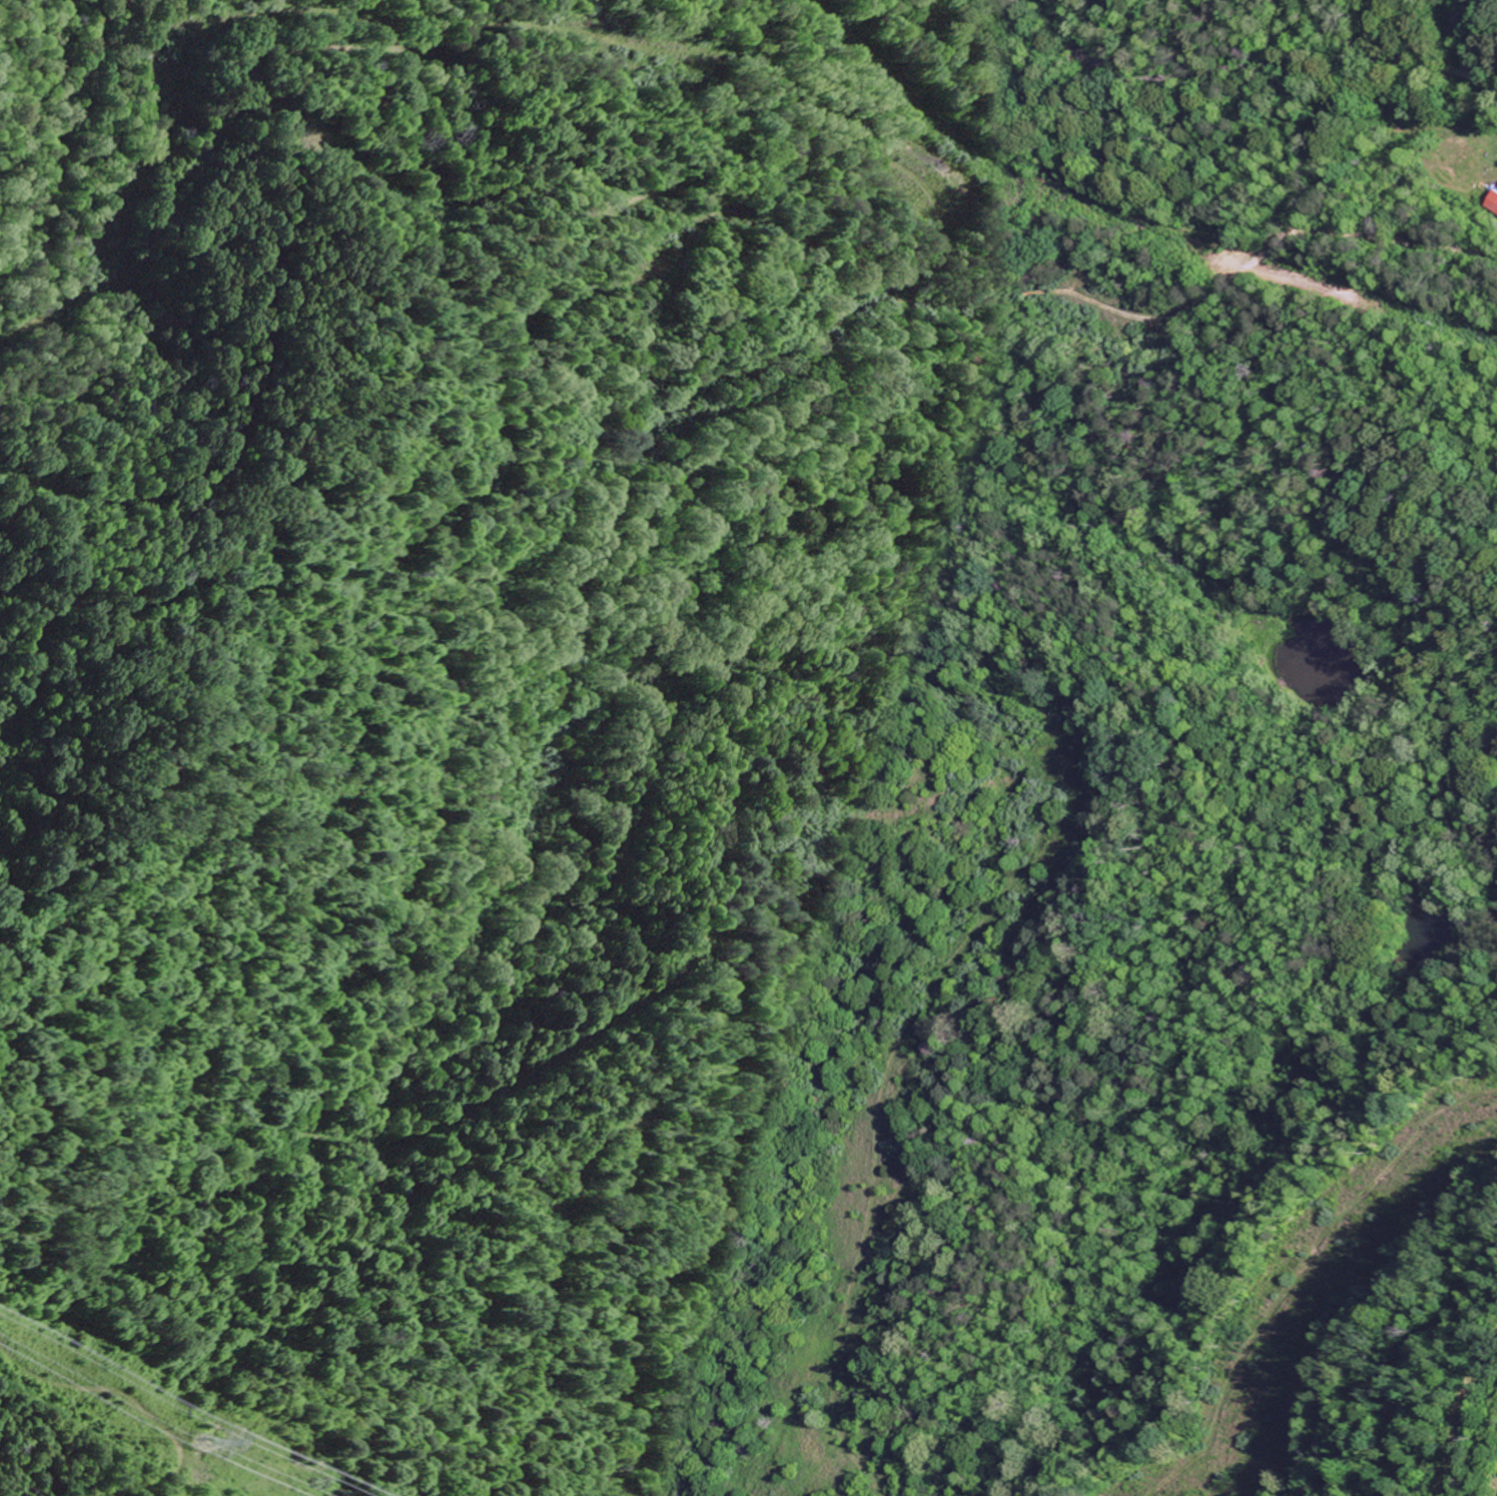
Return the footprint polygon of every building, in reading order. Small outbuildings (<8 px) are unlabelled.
[(1496,214),(1496,190),(1486,205),(1496,214)]
